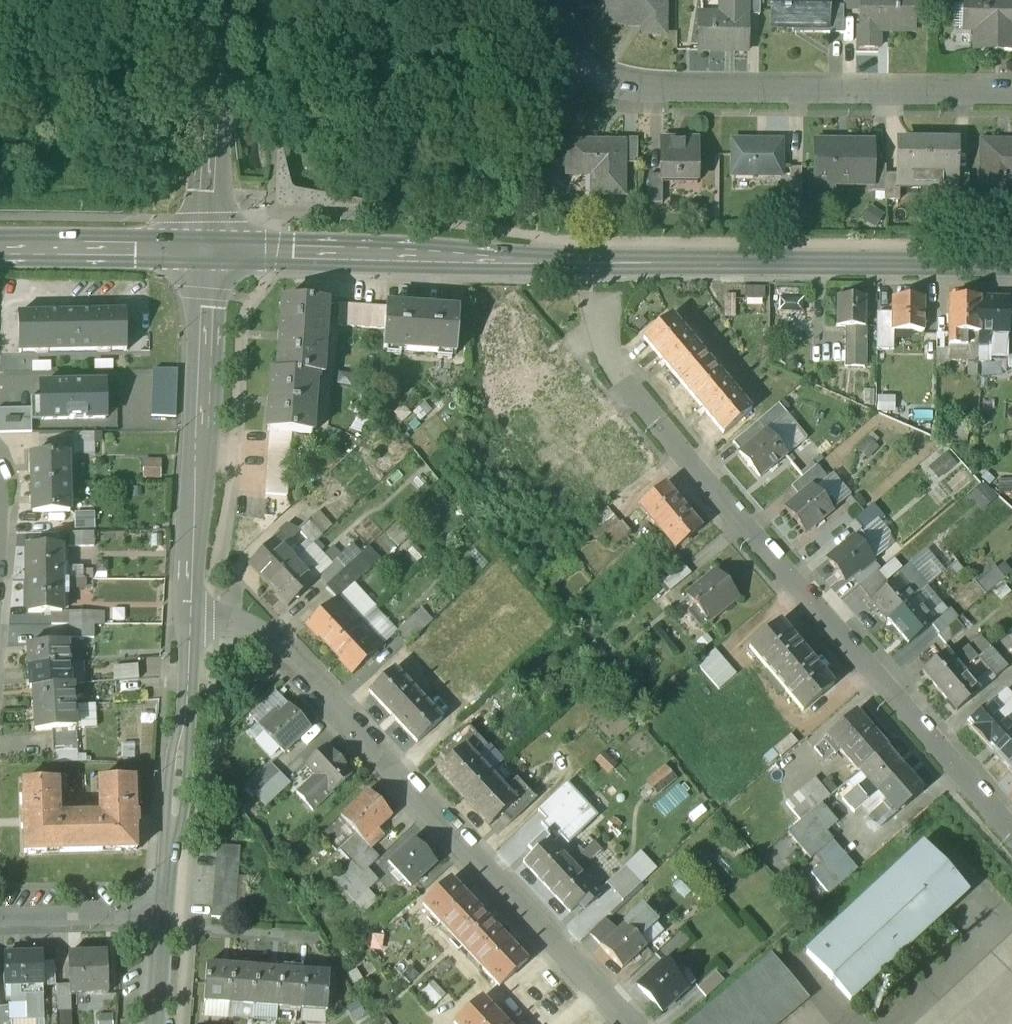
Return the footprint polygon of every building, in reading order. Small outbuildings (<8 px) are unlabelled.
[(580,10),(606,10),(606,0),(580,0),(580,10)] [(606,10),(606,24),(646,24),(646,33),(664,33),(664,0),(606,0),(606,10)] [(720,15),(701,15),(700,51),(747,51),(747,16),(747,0),(720,0),(720,15)] [(747,16),(760,16),(760,0),(747,0),(747,16)] [(771,31),(827,31),(828,7),(828,0),(771,0),(771,31)] [(844,7),(844,11),(861,11),(861,0),(844,0),(844,7)] [(861,11),(860,49),(880,49),(880,30),(916,31),(916,0),(861,0),(861,11)] [(964,31),(974,31),(974,50),(1011,50),(1011,0),(965,0),(964,31)] [(844,7),(828,7),(827,31),(827,34),(844,34),(844,11),(844,7)] [(530,74),(521,80),(529,92),(538,86),(530,74)] [(637,139),(624,139),(624,142),(624,164),(637,164),(637,139)] [(698,141),(662,140),(661,176),(661,184),(663,184),(697,184),(698,141)] [(783,141),(733,141),(733,177),(782,177),(783,141)] [(873,142),(815,141),(815,187),(834,187),(834,181),(871,181),(873,181),(873,166),(873,142)] [(942,142),(914,141),(914,144),(898,144),(898,174),(898,190),(900,190),(955,191),(957,191),(958,175),(958,145),(942,144),(942,142)] [(567,174),(567,142),(546,142),(546,174),(567,174)] [(624,142),(567,142),(567,174),(592,175),(592,195),(624,196),(624,164),(624,142)] [(982,142),(981,198),(1005,198),(1005,181),(1011,181),(1011,143),(982,142)] [(315,171),(317,152),(307,151),(305,170),(315,171)] [(886,166),(873,166),(873,181),(871,181),(871,191),(886,191),(886,174),(886,166)] [(801,168),(791,168),(790,190),(801,190),(801,168)] [(898,174),(886,174),(886,191),(886,201),(900,201),(900,190),(898,190),(898,174)] [(969,175),(958,175),(957,191),(955,191),(954,201),(969,201),(969,175)] [(661,176),(649,176),(649,204),(662,204),(663,184),(661,184),(661,176)] [(764,287),(745,287),(745,299),(764,300),(764,287)] [(736,317),(736,295),(725,295),(725,317),(736,317)] [(865,328),(865,298),(837,297),(837,327),(846,328),(865,328)] [(552,347),(512,298),(486,320),(526,368),(552,347)] [(924,299),(892,298),(892,300),(892,320),(892,332),(924,333),(924,299)] [(328,303),(284,299),(279,374),(273,373),(268,432),(270,432),(292,433),(314,435),(318,377),(323,377),(328,303)] [(979,299),(949,299),(948,346),(967,346),(967,334),(979,334),(979,299)] [(1009,299),(979,299),(979,334),(979,347),(990,347),(990,334),(1009,335),(1009,334),(1009,299)] [(892,300),(877,300),(877,320),(892,320),(892,300)] [(387,307),(341,305),(339,326),(386,329),(387,307)] [(458,311),(387,307),(386,329),(385,350),(456,354),(458,311)] [(124,314),(21,316),(21,314),(18,314),(20,353),(22,353),(21,351),(36,351),(36,352),(38,352),(38,351),(44,351),(44,352),(47,352),(47,350),(98,350),(98,351),(100,351),(100,349),(107,349),(107,351),(110,351),(110,349),(124,349),(124,351),(126,351),(126,312),(124,312),(124,314)] [(751,411),(671,316),(643,339),(723,435),(751,411)] [(865,328),(846,328),(845,350),(865,350),(865,328)] [(967,346),(948,346),(948,350),(949,350),(950,362),(978,362),(979,347),(979,334),(967,334),(967,346)] [(1009,335),(990,334),(990,347),(979,347),(978,362),(978,363),(991,363),(991,357),(1008,357),(1009,335)] [(865,350),(845,350),(845,366),(865,367),(865,350)] [(948,350),(937,350),(937,370),(950,370),(950,362),(949,350),(948,350)] [(564,362),(536,386),(571,429),(600,406),(564,362)] [(153,372),(152,417),(176,418),(177,373),(153,372)] [(497,382),(481,395),(487,403),(503,390),(497,382)] [(42,421),(106,419),(104,383),(41,385),(41,397),(42,421)] [(41,397),(32,397),(33,409),(0,410),(0,433),(32,432),(31,421),(42,421),(41,397)] [(779,404),(757,422),(733,443),(741,452),(765,431),(766,433),(786,415),(787,414),(779,404)] [(786,415),(766,433),(786,456),(807,439),(786,415)] [(612,421),(586,442),(626,491),(652,470),(612,421)] [(968,429),(946,424),(945,438),(967,442),(968,429)] [(766,433),(765,431),(741,452),(739,453),(760,478),(786,456),(766,433)] [(292,433),(270,432),(266,495),(288,496),(292,433)] [(94,433),(74,433),(74,443),(95,443),(94,433)] [(95,443),(74,444),(74,455),(95,454),(95,443)] [(551,446),(535,458),(543,469),(559,456),(551,446)] [(954,488),(962,479),(954,473),(961,465),(945,451),(930,468),(954,488)] [(68,454),(32,455),(34,483),(70,482),(68,454)] [(144,479),(160,479),(160,462),(144,462),(144,479)] [(817,466),(791,487),(799,497),(812,487),(815,490),(828,479),(817,466)] [(828,479),(815,490),(826,503),(831,500),(837,507),(851,496),(833,475),(828,479)] [(70,482),(34,483),(35,512),(70,511),(70,482)] [(701,529),(665,485),(639,506),(659,529),(675,551),(701,529)] [(799,497),(785,509),(805,534),(833,511),(832,511),(826,503),(815,490),(812,487),(799,497)] [(831,500),(826,503),(832,511),(837,507),(831,500)] [(872,506),(855,520),(864,531),(867,534),(880,522),(883,519),(872,506)] [(608,508),(593,519),(600,527),(614,516),(608,508)] [(78,527),(96,526),(95,510),(77,511),(78,527)] [(600,527),(599,529),(605,537),(621,524),(615,516),(614,516),(600,527)] [(309,521),(298,530),(312,546),(312,545),(322,536),(309,521)] [(880,522),(867,534),(864,531),(860,534),(869,545),(864,549),(874,561),(887,550),(890,534),(880,522)] [(286,527),(280,533),(289,542),(294,536),(286,527)] [(94,532),(71,532),(71,547),(94,546),(94,532)] [(280,533),(249,565),(269,586),(295,561),(282,548),(289,542),(280,533)] [(860,534),(855,538),(855,537),(827,560),(845,582),(859,571),(860,572),(874,561),(864,549),(869,545),(860,534)] [(302,556),(289,542),(282,548),(295,561),(302,556)] [(302,556),(295,561),(307,574),(312,570),(319,578),(322,575),(322,574),(331,565),(312,545),(312,546),(302,556)] [(62,546),(29,546),(28,579),(68,580),(68,564),(62,564),(62,546)] [(345,569),(342,572),(354,584),(379,561),(367,548),(345,569)] [(331,565),(322,574),(322,575),(330,583),(342,572),(345,569),(337,560),(331,565)] [(295,561),(269,586),(288,607),(319,578),(312,570),(307,574),(295,561)] [(1011,573),(1004,563),(997,569),(1005,578),(1011,573)] [(685,566),(664,584),(672,593),(693,575),(685,566)] [(994,566),(975,583),(985,595),(1005,578),(997,569),(994,566)] [(872,601),(871,602),(887,620),(923,590),(924,589),(908,570),(889,586),(872,601)] [(740,598),(718,571),(689,596),(697,607),(710,621),(711,622),(740,598)] [(877,571),(859,586),(872,601),(889,586),(877,571)] [(354,584),(342,572),(330,583),(326,587),(336,598),(332,603),(355,627),(375,608),(375,609),(376,607),(354,584)] [(68,580),(28,579),(28,613),(62,613),(62,596),(68,596),(68,580)] [(923,590),(887,620),(889,623),(887,629),(892,635),(899,634),(908,645),(932,625),(935,622),(929,616),(938,608),(923,590)] [(355,627),(332,603),(306,626),(318,639),(319,638),(330,650),(355,627)] [(697,607),(690,613),(702,628),(710,621),(697,607)] [(375,608),(355,627),(378,652),(384,647),(383,646),(397,633),(397,632),(375,609),(375,608)] [(938,608),(929,616),(935,622),(944,614),(938,608)] [(432,621),(421,610),(397,632),(397,633),(407,644),(432,621)] [(948,610),(944,613),(944,614),(935,622),(932,625),(939,634),(956,621),(948,610)] [(92,625),(92,612),(70,612),(70,625),(92,625)] [(939,634),(938,636),(945,645),(964,630),(957,621),(956,621),(939,634)] [(9,642),(28,643),(28,624),(9,623),(9,642)] [(835,685),(782,623),(752,648),(805,711),(835,685)] [(92,625),(70,625),(70,638),(94,638),(94,625),(92,625)] [(378,652),(355,627),(330,650),(341,661),(340,662),(352,675),(378,652)] [(67,642),(27,645),(28,658),(30,658),(30,667),(68,664),(67,642)] [(977,659),(940,692),(956,712),(1007,668),(990,648),(977,659)] [(945,653),(922,672),(940,692),(977,659),(969,649),(953,662),(945,653)] [(716,651),(698,667),(706,675),(724,659),(716,651)] [(724,659),(706,675),(713,683),(731,667),(724,659)] [(68,664),(30,667),(31,676),(30,676),(31,687),(34,687),(70,685),(70,684),(68,664)] [(138,666),(113,668),(114,681),(138,680),(138,666)] [(739,675),(731,667),(713,683),(720,692),(739,675)] [(442,721),(395,670),(371,692),(418,742),(442,721)] [(70,685),(34,687),(34,701),(36,701),(36,710),(74,707),(72,684),(70,684),(70,685)] [(967,725),(993,753),(1011,736),(1011,728),(1009,725),(1011,722),(1011,704),(1003,694),(967,725)] [(74,707),(36,710),(36,719),(35,719),(35,731),(52,730),(75,728),(74,707)] [(281,716),(276,711),(257,727),(283,755),(311,730),(290,707),(281,716)] [(879,740),(855,712),(825,739),(837,753),(839,751),(858,772),(859,771),(886,749),(887,748),(880,740),(879,740)] [(490,748),(470,727),(445,751),(452,759),(438,772),(466,801),(493,775),(478,759),(490,748)] [(75,728),(52,730),(53,741),(76,740),(75,728)] [(793,735),(776,749),(783,757),(800,743),(793,735)] [(993,753),(1011,772),(1011,770),(1011,736),(993,753)] [(825,739),(813,749),(826,763),(837,753),(825,739)] [(76,740),(53,741),(54,753),(77,752),(76,740)] [(352,776),(326,748),(306,767),(316,778),(297,795),(313,812),(352,776)] [(904,770),(886,749),(859,771),(860,772),(870,784),(877,793),(879,792),(904,770)] [(270,764),(246,786),(256,796),(279,774),(270,764)] [(667,765),(647,779),(658,793),(677,779),(667,765)] [(904,770),(879,792),(886,800),(897,813),(922,792),(904,770)] [(860,772),(836,792),(843,800),(857,788),(860,792),(870,784),(860,772)] [(279,774),(256,796),(266,807),(289,785),(279,774)] [(493,775),(466,801),(491,828),(505,815),(513,823),(538,799),(520,780),(508,791),(493,775)] [(60,816),(59,781),(24,781),(25,816),(23,816),(23,828),(25,828),(25,852),(136,851),(135,826),(138,826),(138,815),(135,815),(135,780),(100,780),(100,815),(60,816)] [(816,780),(786,805),(800,822),(821,804),(830,797),(816,780)] [(667,815),(688,794),(677,783),(655,804),(667,815)] [(567,784),(538,811),(546,820),(568,799),(575,792),(567,784)] [(860,792),(857,788),(843,800),(854,813),(862,806),(877,793),(870,784),(860,792)] [(368,791),(341,817),(368,846),(370,848),(383,836),(377,829),(392,816),(368,791)] [(589,807),(575,792),(568,799),(582,814),(589,807)] [(877,793),(862,806),(880,828),(882,826),(872,814),(873,813),(872,812),(886,800),(879,792),(877,793)] [(568,799),(546,820),(553,828),(560,835),(582,814),(568,799)] [(886,800),(872,812),(873,813),(872,814),(882,826),(897,813),(886,800)] [(821,804),(787,833),(810,860),(832,841),(825,832),(837,822),(821,804)] [(368,846),(341,817),(320,835),(336,852),(338,850),(350,863),(353,860),(368,846)] [(546,820),(543,823),(550,831),(553,828),(546,820)] [(543,835),(528,850),(532,855),(523,863),(547,888),(572,865),(566,858),(543,835)] [(801,852),(788,836),(772,850),(784,866),(801,852)] [(589,837),(566,858),(572,865),(595,843),(589,837)] [(436,864),(413,840),(388,863),(411,887),(436,864)] [(595,843),(572,865),(578,871),(601,850),(595,843)] [(240,847),(216,845),(215,857),(239,859),(240,847)] [(898,869),(806,954),(851,1002),(942,916),(940,915),(947,908),(949,910),(968,893),(951,874),(947,878),(941,873),(945,869),(923,845),(904,863),(906,864),(899,871),(898,869)] [(839,849),(811,874),(828,895),(857,870),(839,849)] [(239,859),(215,857),(214,869),(238,871),(239,859)] [(350,863),(333,879),(344,890),(364,872),(353,860),(350,863)] [(578,871),(572,865),(547,888),(570,913),(579,905),(584,910),(600,895),(578,871)] [(625,867),(606,884),(622,901),(641,884),(625,867)] [(364,872),(344,890),(355,902),(378,880),(367,868),(364,872)] [(238,871),(214,869),(214,881),(238,883),(238,871)] [(238,883),(214,881),(213,893),(237,895),(238,883)] [(510,946),(467,901),(469,900),(454,883),(425,909),(441,926),(443,924),(485,970),(483,971),(500,989),(528,963),(511,945),(510,946)] [(237,895),(213,893),(212,905),(236,907),(237,895)] [(236,907),(212,905),(211,917),(235,919),(236,907)] [(605,919),(591,933),(602,945),(617,931),(605,919)] [(602,945),(602,946),(621,967),(645,945),(625,924),(617,931),(602,945)] [(106,954),(71,953),(70,953),(70,984),(70,995),(71,995),(71,994),(106,994),(106,995),(107,995),(107,953),(106,953),(106,954)] [(43,956),(5,957),(7,998),(13,998),(13,1006),(28,1005),(28,1011),(44,1010),(43,956)] [(771,956),(690,1023),(780,1023),(808,1000),(771,956)] [(662,961),(637,985),(661,1011),(692,982),(678,968),(672,973),(662,961)] [(232,967),(209,965),(209,964),(208,964),(205,1004),(206,1004),(206,1003),(229,1005),(232,967)] [(256,969),(232,967),(229,1005),(254,1006),(256,969)] [(281,971),(256,969),(254,1006),(278,1008),(281,971)] [(305,972),(281,971),(278,1008),(302,1010),(305,972)] [(328,974),(305,972),(302,1010),(325,1011),(325,1012),(326,1013),(329,973),(328,973),(328,974)] [(715,972),(698,988),(706,997),(724,982),(715,972)] [(70,984),(56,984),(57,1010),(70,1010),(70,995),(70,984)] [(499,1020),(500,1019),(481,998),(454,1023),(502,1023),(499,1020)] [(877,999),(869,1007),(877,1015),(885,1007),(877,999)] [(11,1009),(0,1011),(0,1023),(13,1023),(11,1009)]
